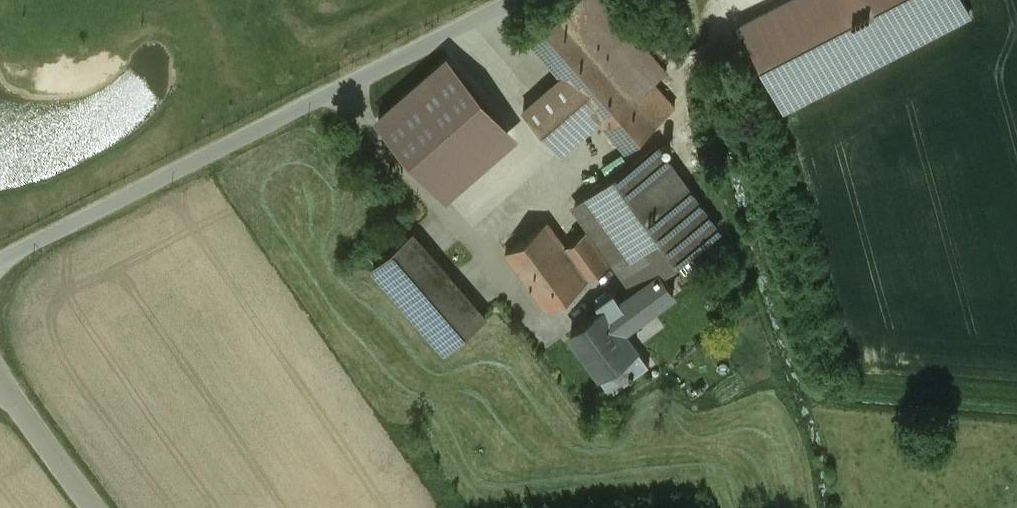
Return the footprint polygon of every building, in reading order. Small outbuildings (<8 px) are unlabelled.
[(580,0),(579,0),(532,42),(563,77),(599,120),(605,126),(653,84),(580,0)] [(603,0),(580,0),(653,84),(666,73),(603,0)] [(739,21),(785,111),(974,15),(966,0),(780,0),(739,21)] [(450,58),(378,121),(439,189),(510,126),(450,58)] [(599,120),(563,77),(524,111),(562,152),(599,120)] [(653,84),(605,126),(626,150),(674,108),(653,84)] [(656,146),(575,205),(591,228),(607,250),(582,268),(589,278),(614,259),(636,289),(637,291),(660,273),(718,232),(656,146)] [(565,246),(547,222),(505,252),(547,309),(589,278),(582,268),(607,250),(591,228),(565,246)] [(485,316),(413,233),(373,267),(445,350),(485,316)] [(609,309),(606,306),(571,332),(601,373),(603,371),(616,389),(635,375),(622,357),(636,347),(623,329),(674,292),(660,273),(637,291),(636,289),(609,309)]
